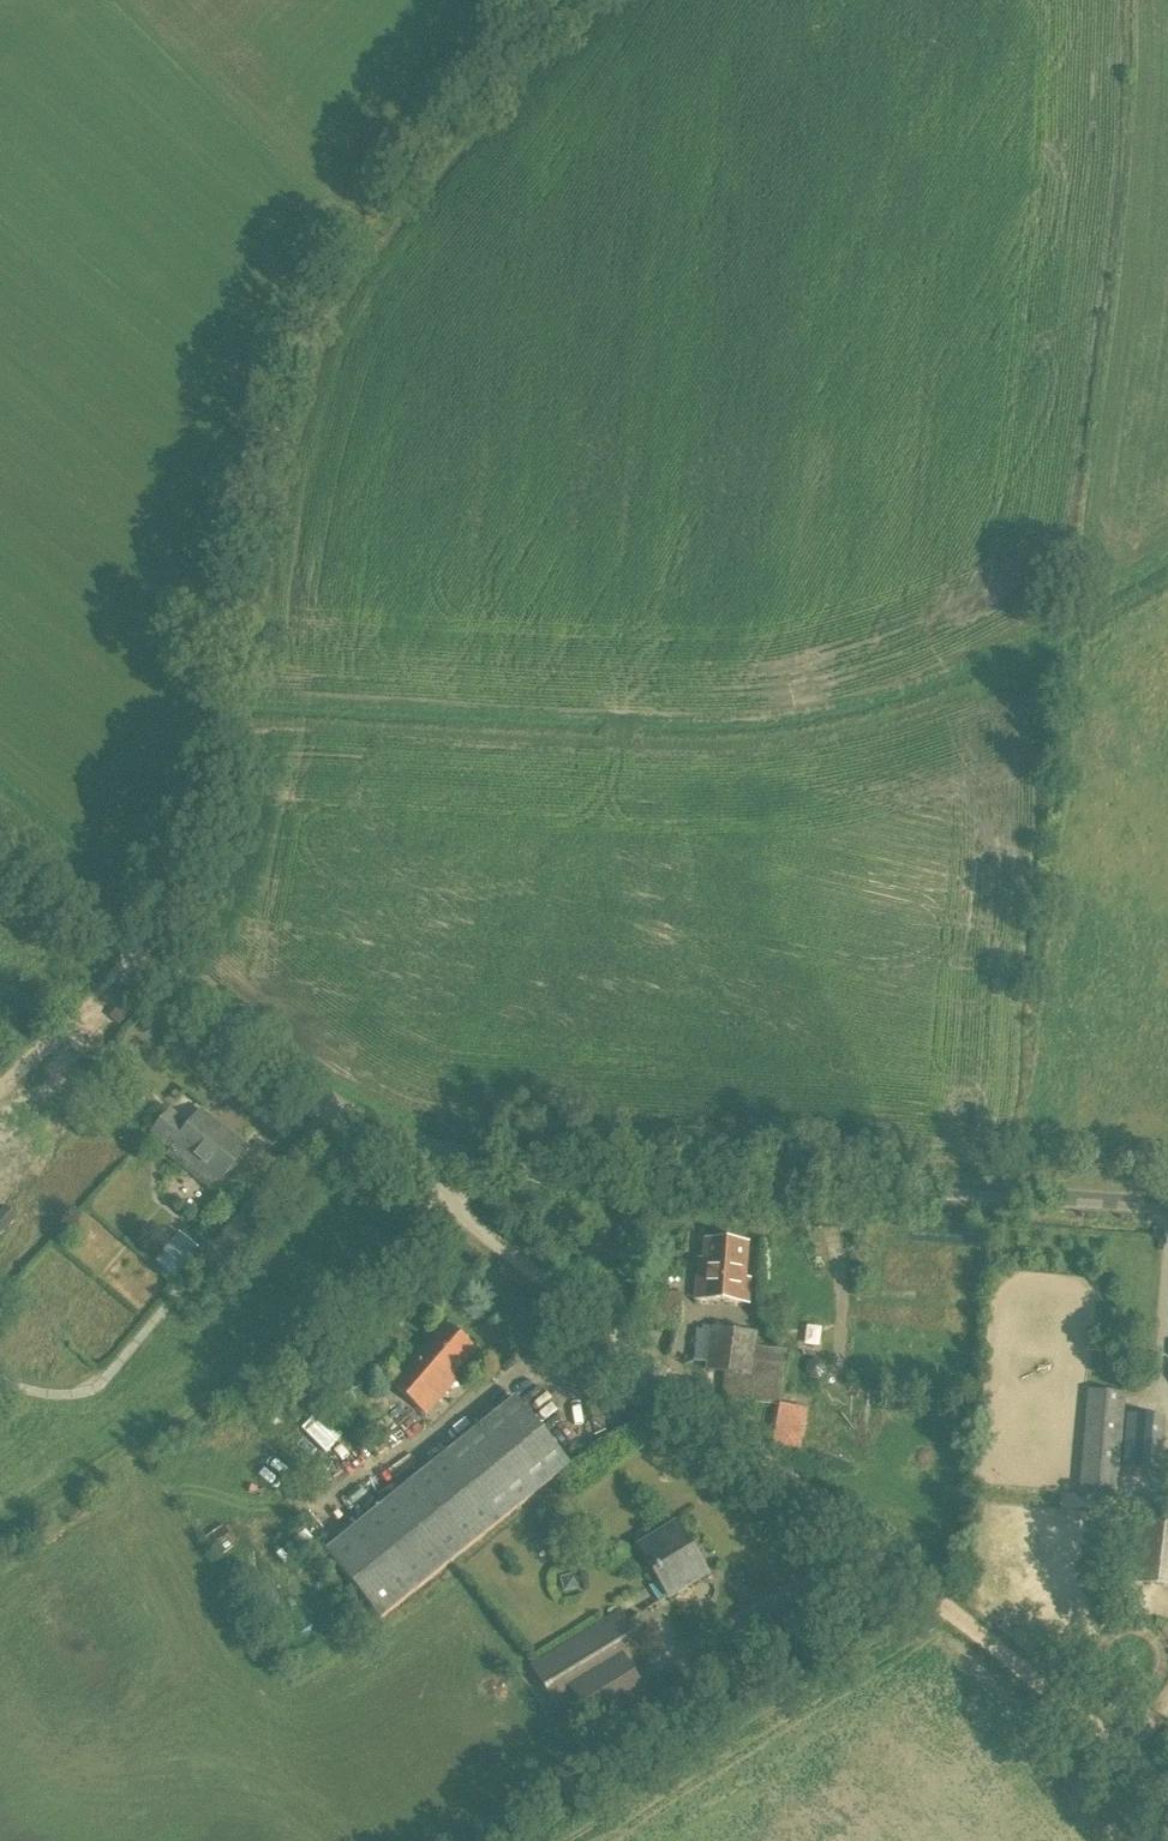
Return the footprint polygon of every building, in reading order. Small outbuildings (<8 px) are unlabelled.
[(189,1126),(169,1111),(153,1131),(172,1147),(166,1155),(210,1190),(217,1180),(220,1182),(247,1148),(201,1111),(189,1126)] [(19,1218),(6,1206),(0,1212),(0,1236),(19,1218)] [(744,1281),(746,1245),(707,1243),(705,1278),(700,1278),(699,1299),(747,1302),(748,1281),(744,1281)] [(476,1350),(445,1323),(422,1349),(419,1346),(388,1381),(427,1414),(458,1379),(453,1376),(476,1350)] [(780,1405),(786,1355),(754,1352),(757,1332),(698,1326),(694,1361),(706,1362),(705,1371),(725,1373),(722,1398),(780,1405)] [(805,1371),(810,1377),(818,1377),(823,1372),(824,1365),(819,1359),(811,1359),(806,1364),(805,1371)] [(612,1408),(613,1381),(599,1381),(599,1408),(612,1408)] [(1117,1497),(1125,1394),(1089,1391),(1081,1493),(1117,1497)] [(379,1619),(570,1467),(516,1397),(325,1551),(379,1619)] [(784,1449),(812,1453),(818,1408),(790,1404),(784,1449)] [(824,1405),(823,1416),(848,1418),(848,1407),(824,1405)] [(853,1418),(874,1421),(876,1410),(854,1407),(853,1418)] [(337,1454),(354,1437),(331,1414),(314,1431),(337,1454)] [(1161,1472),(1165,1416),(1127,1414),(1122,1469),(1161,1472)] [(306,1446),(303,1459),(333,1467),(336,1455),(306,1446)] [(1143,1502),(1132,1583),(1167,1588),(1167,1505),(1143,1502)] [(245,1508),(230,1513),(236,1533),(251,1527),(245,1508)] [(669,1599),(710,1574),(677,1521),(636,1546),(669,1599)] [(227,1539),(231,1550),(256,1542),(252,1530),(227,1539)] [(316,1531),(286,1554),(296,1566),(326,1543),(316,1531)] [(594,1729),(649,1696),(632,1668),(650,1658),(620,1610),(530,1665),(559,1712),(577,1701),(594,1729)]
